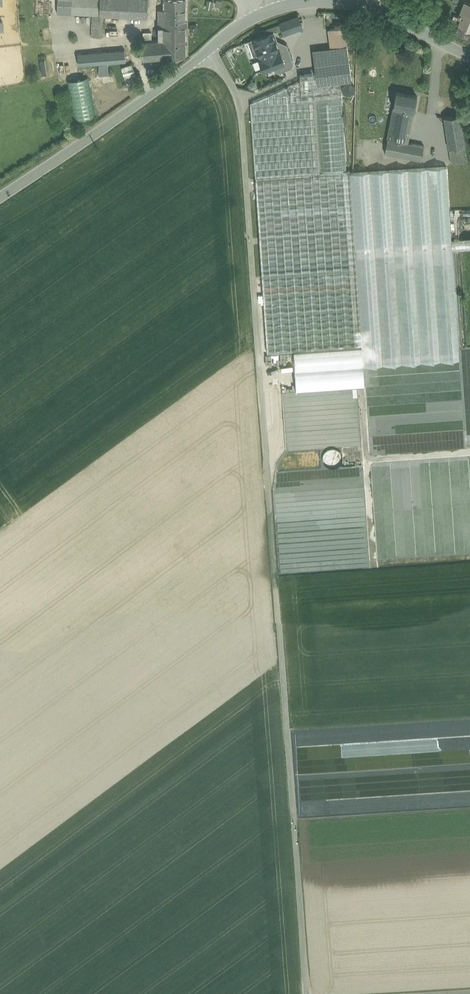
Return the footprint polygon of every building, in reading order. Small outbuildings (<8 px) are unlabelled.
[(58,11),(93,13),(101,14),(101,0),(58,0),(58,11)] [(101,14),(104,14),(147,16),(148,0),(101,0),(101,14)] [(165,9),(165,18),(185,18),(185,0),(165,0),(165,9)] [(465,0),(464,0),(458,15),(454,13),(448,28),(455,31),(455,32),(469,38),(469,13),(469,12),(469,10),(469,2),(465,0)] [(185,18),(165,18),(165,9),(160,9),(160,39),(165,39),(165,49),(185,46),(185,18)] [(101,14),(93,13),(91,35),(103,36),(104,14),(101,14)] [(298,15),(280,22),(280,23),(282,28),(284,33),(302,26),(298,15)] [(265,28),(264,35),(273,31),(282,28),(280,23),(265,28)] [(348,26),(328,28),(330,46),(350,44),(348,26)] [(143,31),(144,40),(153,40),(152,30),(143,31)] [(264,35),(245,42),(250,56),(257,53),(264,70),(284,61),(287,60),(288,56),(283,44),(279,46),(273,31),(264,35)] [(165,49),(165,39),(160,39),(153,40),(144,40),(142,41),(144,59),(185,55),(185,46),(165,49)] [(347,45),(312,49),(315,71),(316,71),(317,83),(340,80),(351,78),(349,60),(347,45)] [(125,49),(92,52),(93,63),(126,60),(125,49)] [(92,52),(78,53),(79,64),(93,63),(92,52)] [(131,64),(122,68),(124,73),(134,69),(131,64)] [(134,69),(124,73),(128,83),(138,79),(134,69)] [(313,173),(256,177),(267,350),(294,348),(362,344),(355,249),(353,222),(350,168),(347,168),(347,169),(320,171),(315,98),(342,96),(340,80),(317,83),(316,71),(315,71),(300,73),(300,79),(250,101),(255,175),(313,171),(313,173)] [(74,118),(93,116),(89,77),(69,79),(74,118)] [(415,95),(398,92),(395,105),(412,109),(415,95)] [(342,96),(315,98),(320,171),(347,169),(347,168),(342,96)] [(412,109),(395,105),(388,136),(406,140),(412,109)] [(458,114),(444,116),(449,147),(463,144),(458,114)] [(406,140),(388,136),(385,150),(404,154),(421,158),(424,144),(406,140)] [(463,144),(449,147),(451,161),(465,159),(463,144)] [(404,154),(385,150),(384,156),(403,160),(404,154)] [(442,168),(415,171),(423,242),(450,238),(442,168)] [(412,171),(386,174),(393,245),(420,242),(412,171)] [(383,174),(360,177),(364,221),(367,248),(390,245),(383,174)] [(364,221),(353,222),(355,249),(367,248),(364,221)] [(367,248),(355,249),(362,344),(363,364),(459,357),(451,239),(451,238),(450,238),(423,242),(420,242),(393,245),(390,245),(367,248)] [(362,344),(294,348),(295,369),(363,364),(362,344)] [(333,457),(336,458),(338,450),(328,448),(325,459),(332,460),(333,457)]
